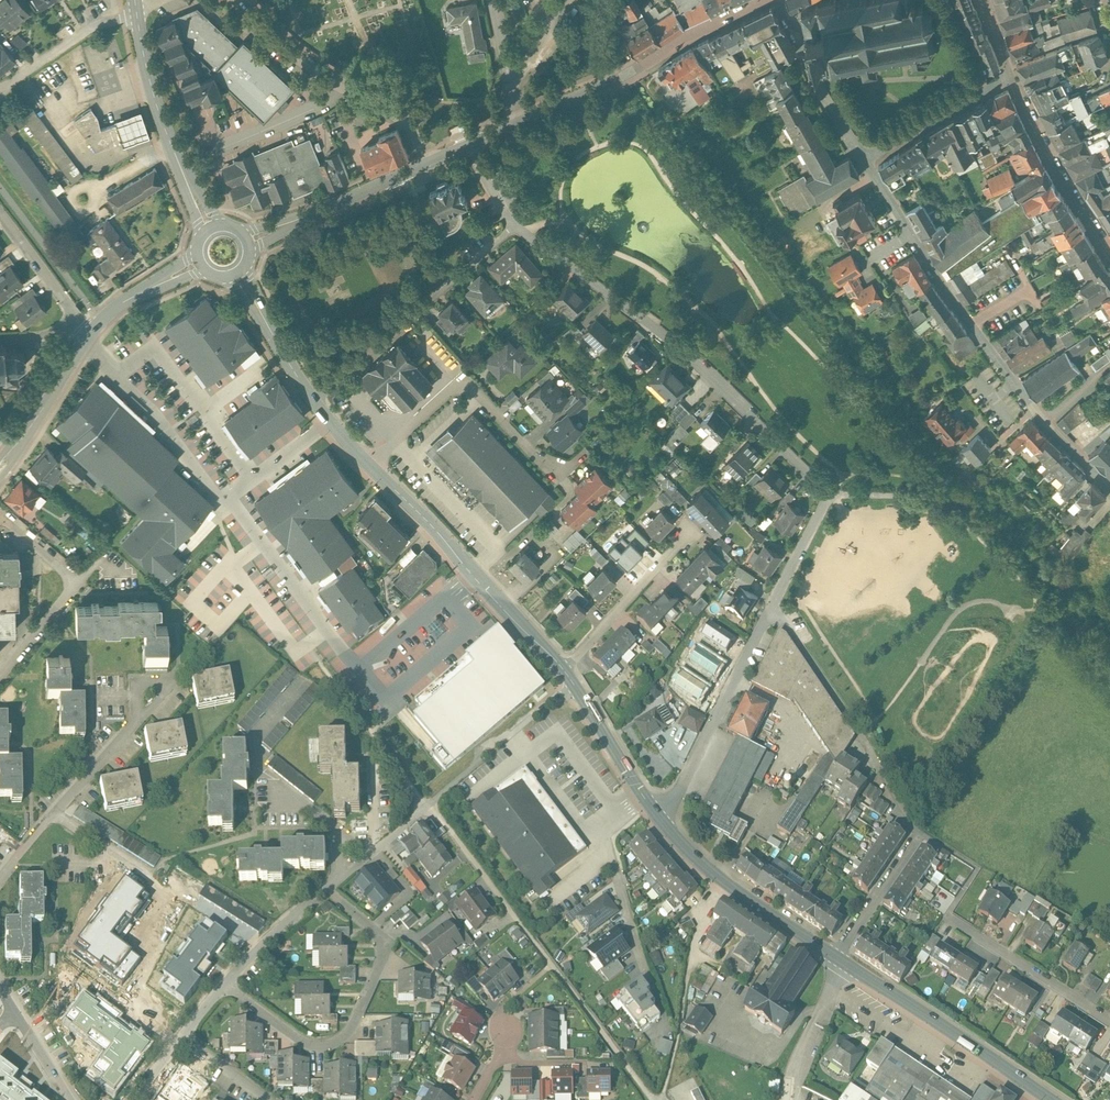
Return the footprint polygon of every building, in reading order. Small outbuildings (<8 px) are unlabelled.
[(0,0),(0,20),(2,23),(4,21),(10,29),(28,14),(17,0),(0,0)] [(636,0),(622,0),(621,1),(621,2),(622,1),(624,6),(622,7),(625,12),(627,10),(630,14),(630,15),(631,15),(632,14),(634,18),(644,12),(636,0)] [(681,9),(676,11),(675,12),(683,24),(684,24),(711,11),(706,0),(677,0),(681,9)] [(721,0),(706,0),(711,11),(723,5),(721,0)] [(792,9),(808,0),(787,0),(792,9)] [(834,0),(820,3),(817,1),(816,2),(815,3),(816,4),(815,5),(803,8),(802,7),(801,8),(800,9),(802,10),(806,29),(804,29),(805,31),(807,31),(810,47),(808,47),(809,50),(810,51),(812,51),(812,53),(817,69),(818,70),(820,70),(819,68),(829,66),(828,67),(831,69),(833,66),(847,63),(847,67),(850,66),(849,62),(855,61),(855,64),(857,66),(860,66),(861,64),(863,72),(862,73),(863,74),(864,72),(876,70),(877,71),(878,70),(876,69),(875,61),(876,61),(875,57),(885,55),(886,59),(909,55),(912,66),(910,69),(912,70),(913,68),(924,66),(926,67),(927,65),(925,63),(924,62),(928,61),(930,58),(930,54),(928,53),(931,50),(933,48),(931,45),(934,41),(937,42),(938,39),(934,38),(933,32),(929,29),(928,27),(932,20),(935,21),(936,18),(933,18),(931,10),(934,8),(932,6),(929,8),(923,3),(924,0),(921,0),(920,3),(916,3),(915,0),(834,0)] [(959,12),(974,6),(971,0),(954,0),(959,12)] [(999,16),(1028,6),(1026,0),(1022,0),(1020,1),(1020,0),(994,0),(999,16)] [(999,16),(1005,32),(1029,24),(1033,22),(1029,9),(1054,0),(1026,0),(1028,6),(999,16)] [(476,2),(446,8),(449,23),(463,21),(469,54),(488,50),(485,39),(483,37),(476,2)] [(772,5),(743,19),(721,29),(732,46),(741,42),(747,53),(739,58),(746,69),(755,64),(758,70),(773,62),(796,50),(784,27),(772,5)] [(974,6),(959,12),(966,31),(981,26),(974,6)] [(655,20),(651,23),(661,39),(669,34),(683,24),(675,12),(676,11),(673,7),(659,17),(655,20)] [(214,23),(207,17),(206,15),(205,16),(198,8),(174,18),(175,20),(176,20),(184,41),(212,67),(210,69),(229,87),(265,121),(265,120),(276,108),(277,107),(281,110),(289,102),(285,98),(286,98),(287,97),(286,97),(294,88),(295,89),(295,88),(295,87),(294,87),(287,81),(287,80),(286,79),(279,73),(279,72),(278,71),(277,71),(270,65),(271,65),(269,63),(262,57),(263,57),(261,55),(261,56),(254,49),(253,47),(252,48),(245,41),(245,40),(244,40),(243,40),(244,41),(238,46),(232,40),(230,38),(230,39),(223,32),(224,32),(222,31),(215,25),(215,24),(214,23)] [(1090,8),(1057,18),(1059,23),(1062,31),(1064,40),(1097,30),(1090,8)] [(634,18),(621,27),(627,36),(626,36),(638,54),(661,39),(651,23),(644,12),(634,18)] [(1048,18),(1033,22),(1029,24),(1033,36),(1043,32),(1045,38),(1062,31),(1059,23),(1051,26),(1048,18)] [(184,41),(176,20),(175,20),(157,27),(164,45),(165,45),(171,61),(174,60),(180,75),(183,74),(185,78),(182,79),(192,103),(205,97),(206,101),(223,94),(222,90),(229,87),(210,69),(212,67),(184,41)] [(1029,24),(1005,32),(1009,45),(1033,36),(1029,24)] [(981,26),(966,31),(973,50),(991,43),(987,35),(985,36),(981,26)] [(732,46),(721,29),(709,35),(718,49),(718,50),(735,75),(746,69),(739,58),(732,46)] [(1062,31),(1045,38),(1046,41),(1043,42),(1045,47),(1064,40),(1062,31)] [(1033,36),(1009,45),(1013,58),(1045,47),(1043,42),(1046,41),(1045,38),(1043,32),(1033,36)] [(27,43),(18,34),(10,40),(20,49),(27,43)] [(718,49),(709,35),(693,43),(703,57),(709,54),(718,49)] [(1099,36),(1079,42),(1083,53),(1088,68),(1093,66),(1107,58),(1104,51),(1105,51),(1102,43),(1099,36)] [(1079,42),(1072,45),(1075,54),(1076,54),(1076,55),(1083,53),(1079,42)] [(0,43),(0,74),(15,61),(0,43)] [(693,43),(683,50),(695,69),(701,65),(702,66),(700,68),(700,69),(706,78),(713,73),(708,64),(703,57),(693,43)] [(991,43),(973,50),(977,58),(994,51),(991,43)] [(1056,50),(1017,65),(1024,81),(1057,68),(1058,69),(1062,68),(1065,67),(1061,60),(1075,54),(1072,45),(1071,44),(1056,50)] [(683,50),(658,66),(664,75),(665,74),(672,84),(679,79),(680,81),(685,77),(684,76),(695,69),(683,50)] [(994,51),(977,58),(976,58),(981,71),(987,69),(988,71),(1000,66),(994,51)] [(709,54),(703,57),(708,64),(713,61),(709,54)] [(781,66),(765,74),(775,92),(776,94),(777,97),(793,88),(789,80),(789,79),(786,74),(781,66)] [(1066,76),(1060,79),(1066,90),(1086,81),(1087,83),(1098,77),(1093,66),(1088,68),(1066,76)] [(1043,74),(1024,81),(1029,91),(1029,92),(1060,79),(1066,76),(1062,68),(1058,69),(1057,68),(1058,71),(1044,77),(1043,74)] [(765,74),(754,80),(764,98),(775,92),(765,74)] [(1060,79),(1029,92),(1039,111),(1069,96),(1066,90),(1060,79)] [(793,88),(777,97),(776,94),(767,99),(770,106),(779,101),(789,120),(805,111),(801,102),(801,101),(798,96),(793,88)] [(1083,100),(1089,112),(1090,111),(1109,102),(1109,88),(1083,100)] [(1007,90),(986,101),(994,120),(1016,109),(1007,90)] [(1083,100),(1079,92),(1070,96),(1074,106),(1079,117),(1082,115),(1089,112),(1083,100)] [(1069,96),(1039,111),(1049,131),(1071,120),(1075,119),(1073,116),(1065,120),(1061,111),(1070,107),(1070,108),(1074,106),(1070,96),(1069,96)] [(986,101),(973,107),(973,108),(980,123),(985,121),(985,122),(985,123),(985,124),(986,125),(987,126),(989,126),(990,126),(991,125),(992,124),(992,123),(992,122),(992,121),(994,120),(986,101)] [(17,109),(25,120),(72,183),(82,175),(27,102),(17,109)] [(91,108),(73,120),(80,129),(93,120),(97,117),(91,108)] [(973,108),(956,116),(970,145),(976,142),(987,137),(985,134),(982,127),(981,127),(981,126),(980,123),(973,108)] [(17,109),(9,115),(17,126),(25,120),(17,109)] [(994,120),(992,121),(992,122),(992,123),(992,124),(991,125),(990,126),(989,126),(987,126),(986,125),(985,124),(981,126),(981,127),(982,127),(985,134),(986,133),(992,148),(994,151),(1001,148),(1002,148),(1000,143),(1003,141),(1008,139),(1025,128),(1016,109),(994,120)] [(789,120),(783,123),(787,130),(791,129),(798,141),(799,141),(802,146),(820,136),(806,110),(805,111),(789,120)] [(1097,123),(1090,111),(1089,112),(1082,115),(1089,127),(1090,127),(1097,123)] [(115,120),(116,124),(122,142),(124,147),(136,143),(149,138),(140,112),(127,116),(115,120)] [(9,115),(0,121),(9,133),(17,126),(9,115)] [(956,116),(916,140),(928,160),(934,156),(936,158),(941,154),(940,153),(946,149),(950,157),(948,158),(949,160),(951,159),(954,166),(974,155),(974,154),(970,145),(956,116)] [(109,126),(100,129),(93,120),(80,129),(95,150),(115,144),(109,126)] [(1071,120),(1049,131),(1058,148),(1092,131),(1090,127),(1089,127),(1078,133),(1071,120)] [(0,121),(0,122),(0,151),(65,238),(79,228),(9,133),(0,121)] [(116,124),(109,126),(115,144),(122,142),(116,124)] [(1025,128),(1008,139),(1005,141),(1003,141),(1000,143),(1002,148),(1001,148),(1001,150),(1011,145),(1014,150),(1031,140),(1025,128)] [(1058,148),(1065,162),(1109,142),(1109,132),(1106,134),(1103,128),(1093,132),(1092,131),(1058,148)] [(381,140),(362,148),(372,171),(409,155),(398,129),(379,137),(381,140)] [(295,143),(257,159),(255,155),(226,167),(240,202),(270,190),(272,196),(298,185),(300,191),(327,180),(320,162),(321,162),(310,136),(295,143)] [(835,163),(820,136),(802,146),(801,147),(816,174),(807,179),(804,175),(777,190),(792,217),(819,202),(817,198),(860,174),(849,155),(835,163)] [(928,160),(916,140),(899,151),(908,165),(911,170),(928,160)] [(1031,140),(1014,150),(1008,154),(1018,173),(1027,168),(1031,174),(1044,166),(1031,140)] [(970,145),(974,154),(974,155),(978,163),(981,169),(998,160),(994,151),(992,148),(983,152),(981,147),(978,145),(976,142),(970,145)] [(1065,162),(1075,178),(1106,162),(1109,160),(1109,142),(1065,162)] [(894,155),(879,165),(887,178),(892,186),(906,178),(901,170),(908,165),(899,151),(894,154),(894,155)] [(974,155),(954,166),(958,173),(978,163),(974,155)] [(341,156),(332,159),(331,157),(321,162),(320,162),(327,180),(330,186),(341,182),(340,179),(349,176),(341,156)] [(1106,162),(1075,178),(1085,195),(1109,182),(1109,170),(1106,162)] [(1015,183),(1011,186),(1016,194),(1019,199),(1022,197),(1052,178),(1044,166),(1015,183)] [(1009,168),(987,178),(994,193),(1007,188),(1011,186),(1015,183),(1009,168)] [(155,169),(107,197),(116,213),(164,184),(155,169)] [(994,193),(987,178),(981,182),(988,197),(994,193)] [(1052,178),(1022,197),(1029,210),(1040,204),(1060,192),(1052,178)] [(457,180),(448,184),(448,182),(445,180),(438,183),(437,186),(438,188),(429,192),(439,216),(440,216),(459,207),(468,203),(457,180)] [(1085,195),(1097,213),(1098,213),(1106,209),(1106,208),(1109,206),(1109,182),(1085,195)] [(1060,192),(1040,204),(1047,216),(1048,216),(1048,215),(1068,204),(1060,192)] [(859,193),(843,203),(840,198),(833,202),(840,215),(827,222),(839,244),(846,240),(846,239),(857,232),(857,231),(877,220),(870,207),(868,208),(859,193)] [(1010,193),(999,200),(1003,207),(1019,199),(1016,194),(1012,196),(1010,193)] [(1003,207),(1001,209),(983,221),(990,232),(998,245),(1021,231),(1027,227),(1035,222),(1046,216),(1046,217),(1047,216),(1040,204),(1029,210),(1022,197),(1019,199),(1003,207)] [(929,213),(921,199),(905,209),(922,237),(934,230),(933,228),(943,222),(935,209),(932,211),(932,210),(929,213)] [(1068,204),(1048,215),(1048,216),(1047,216),(1046,217),(1046,216),(1035,222),(1027,227),(1021,231),(1028,243),(1030,242),(1034,239),(1032,235),(1053,223),(1055,227),(1075,215),(1068,204)] [(459,207),(440,216),(441,219),(446,232),(456,228),(458,227),(460,225),(460,223),(461,222),(462,220),(462,219),(462,218),(463,216),(463,214),(462,213),(461,210),(459,207)] [(1106,209),(1098,213),(1108,230),(1109,229),(1109,207),(1106,209)] [(975,208),(947,229),(947,230),(937,236),(942,244),(930,252),(942,269),(990,232),(983,221),(975,208)] [(1075,215),(1055,227),(1052,229),(1056,238),(1060,243),(1062,242),(1084,230),(1075,215)] [(134,256),(106,219),(89,231),(90,232),(85,235),(86,236),(82,239),(87,246),(96,240),(109,257),(100,264),(107,273),(116,267),(117,269),(134,256)] [(934,230),(922,237),(930,252),(942,244),(937,236),(947,230),(947,229),(943,222),(933,228),(934,230)] [(79,228),(65,238),(71,247),(82,239),(86,236),(85,235),(79,228)] [(1052,229),(1036,239),(1040,247),(1056,238),(1052,229)] [(1084,230),(1062,242),(1072,258),(1093,246),(1084,230)] [(990,232),(942,269),(947,277),(959,270),(998,245),(990,232)] [(1034,239),(1030,242),(1035,251),(1040,247),(1036,239),(1034,239)] [(516,244),(489,268),(501,281),(516,268),(531,285),(543,275),(516,244)] [(1072,258),(1059,264),(1065,275),(1067,274),(1072,282),(1092,271),(1094,275),(1096,278),(1108,271),(1108,270),(1106,267),(1105,265),(1104,265),(1093,246),(1072,258)] [(913,254),(907,257),(906,258),(900,262),(900,261),(899,262),(893,266),(892,266),(892,267),(893,267),(902,282),(909,277),(918,291),(919,290),(931,282),(913,252),(912,253),(913,254)] [(851,253),(829,266),(839,283),(842,281),(856,273),(861,270),(851,253)] [(0,261),(0,268),(2,272),(10,266),(11,266),(14,264),(8,255),(0,261)] [(967,283),(955,290),(964,302),(1014,272),(1006,258),(967,283)] [(100,263),(94,268),(103,280),(109,275),(107,273),(100,264),(100,263)] [(0,273),(0,300),(1,301),(10,295),(9,293),(23,283),(11,266),(10,266),(2,272),(0,273)] [(959,270),(947,277),(955,290),(967,283),(959,270)] [(1080,288),(1087,298),(1071,308),(1076,315),(1092,306),(1091,304),(1102,298),(1109,292),(1109,273),(1109,271),(1108,270),(1108,271),(1096,278),(1080,288)] [(856,273),(842,281),(847,289),(861,281),(856,273)] [(502,300),(481,275),(474,281),(476,284),(467,293),(482,311),(487,306),(489,308),(491,306),(493,308),(502,300)] [(861,281),(847,289),(851,296),(854,294),(854,293),(864,287),(861,281)] [(864,287),(854,293),(854,294),(864,310),(882,299),(872,282),(864,287)] [(935,288),(931,282),(919,290),(934,311),(927,316),(931,322),(932,323),(939,318),(951,309),(935,288)] [(561,293),(553,285),(541,298),(550,306),(555,301),(554,300),(561,293)] [(587,302),(569,285),(561,293),(554,300),(555,301),(572,317),(587,302)] [(30,288),(19,296),(23,301),(24,301),(27,305),(37,298),(30,288)] [(1102,298),(1105,303),(1101,306),(1109,319),(1109,318),(1109,292),(1102,298)] [(1052,294),(1041,301),(1045,307),(1056,301),(1052,294)] [(217,312),(206,297),(165,327),(207,384),(212,380),(213,380),(240,359),(256,348),(257,347),(226,306),(217,312)] [(37,298),(27,305),(24,301),(23,301),(14,308),(27,326),(47,311),(37,298)] [(468,316),(453,299),(439,311),(443,315),(453,328),(454,328),(468,316)] [(915,326),(927,316),(920,305),(907,313),(915,326)] [(966,330),(952,309),(951,309),(939,318),(951,335),(954,339),(966,330)] [(453,328),(443,315),(437,320),(447,333),(453,328)] [(927,316),(915,326),(920,332),(931,322),(927,316)] [(1025,318),(1019,321),(1023,328),(1029,325),(1025,318)] [(614,336),(596,319),(583,333),(601,349),(614,336)] [(576,324),(564,333),(569,339),(580,330),(576,324)] [(1029,325),(1023,328),(1028,336),(1030,340),(1037,336),(1030,324),(1029,325)] [(1013,325),(991,338),(996,345),(1017,331),(1013,325)] [(1071,328),(1060,335),(1066,346),(1078,339),(1071,328)] [(645,336),(638,329),(629,341),(633,344),(635,346),(640,340),(641,341),(645,336)] [(966,330),(954,339),(953,340),(949,343),(960,358),(977,345),(966,330)] [(1017,331),(996,345),(1005,356),(1026,343),(1023,339),(1017,331)] [(1090,332),(1064,348),(1065,349),(1066,349),(1073,359),(1097,342),(1090,332)] [(1026,343),(1005,356),(1007,358),(1015,370),(1051,348),(1042,334),(1038,337),(1037,336),(1030,340),(1026,343)] [(951,335),(945,339),(949,343),(953,340),(954,339),(951,335)] [(641,341),(640,340),(635,346),(633,344),(627,350),(629,352),(628,353),(640,363),(639,364),(644,368),(650,361),(653,364),(657,360),(654,357),(656,355),(641,341)] [(508,341),(487,361),(497,370),(507,360),(521,374),(535,361),(520,346),(516,350),(508,341)] [(3,374),(3,377),(5,377),(5,384),(18,383),(17,373),(16,373),(16,371),(17,371),(17,368),(23,364),(25,365),(26,363),(23,362),(23,355),(25,353),(24,352),(22,353),(15,350),(15,347),(13,348),(14,350),(4,351),(4,348),(6,348),(6,346),(3,346),(2,344),(1,344),(1,346),(0,346),(0,375),(3,374)] [(364,376),(380,393),(388,386),(401,400),(403,398),(409,404),(432,383),(414,363),(416,361),(400,344),(398,346),(397,345),(372,367),(373,368),(364,376)] [(256,348),(240,359),(241,362),(245,367),(261,355),(256,348)] [(1065,349),(1022,380),(1036,398),(1079,368),(1073,359),(1066,349),(1065,349)] [(1106,351),(1101,355),(1106,362),(1109,359),(1109,358),(1106,351)] [(1101,355),(1090,363),(1095,370),(1106,362),(1101,355)] [(688,386),(668,366),(653,381),(669,396),(664,400),(666,402),(667,400),(672,405),(680,397),(679,396),(688,386)] [(549,370),(538,380),(542,385),(549,379),(550,380),(554,376),(549,370)] [(305,415),(275,375),(250,394),(254,399),(232,416),(225,422),(250,456),(305,415)] [(542,385),(530,396),(528,396),(527,398),(527,400),(528,402),(531,402),(537,408),(558,389),(550,380),(549,379),(542,385)] [(171,550),(211,505),(206,500),(207,499),(171,466),(178,458),(95,382),(90,388),(89,388),(56,424),(73,440),(63,451),(101,485),(105,480),(144,516),(121,541),(165,582),(184,561),(171,550)] [(402,410),(409,404),(403,398),(401,400),(388,386),(380,393),(392,406),(402,410)] [(511,403),(510,404),(512,409),(523,403),(515,389),(506,394),(511,403)] [(558,389),(537,408),(542,414),(541,417),(543,419),(546,419),(547,417),(547,416),(562,403),(567,399),(566,398),(558,389)] [(1100,390),(1081,405),(1088,414),(1089,414),(1107,400),(1100,390)] [(573,393),(566,398),(567,399),(562,403),(566,408),(578,398),(573,393)] [(578,398),(566,408),(572,415),(585,403),(579,397),(578,398)] [(942,401),(934,408),(936,411),(929,417),(939,428),(936,430),(938,431),(939,430),(949,441),(959,432),(967,425),(959,416),(956,418),(942,401)] [(1078,401),(1057,421),(1066,431),(1072,427),(1071,427),(1088,414),(1081,405),(1078,401)] [(680,403),(670,413),(680,423),(690,412),(680,403)] [(1094,422),(1097,427),(1109,416),(1109,409),(1094,422)] [(730,426),(714,411),(701,424),(717,439),(730,426)] [(680,423),(676,427),(681,432),(685,428),(696,418),(690,412),(680,423)] [(548,493),(473,413),(454,431),(435,449),(460,476),(510,529),(548,493)] [(568,415),(549,432),(553,437),(550,439),(557,446),(560,444),(562,447),(568,442),(569,444),(577,437),(574,434),(580,429),(568,415)] [(1032,419),(1018,432),(1010,441),(1018,450),(1027,441),(1041,429),(1032,419)] [(967,425),(959,432),(964,437),(974,428),(969,423),(967,425)] [(435,449),(454,431),(450,427),(426,449),(456,480),(460,476),(435,449)] [(676,427),(663,439),(673,450),(689,432),(685,428),(681,432),(676,427)] [(1041,429),(1027,441),(1035,450),(1040,446),(1049,438),(1041,429)] [(978,433),(963,446),(976,461),(991,447),(978,433)] [(737,435),(730,447),(735,450),(743,439),(737,435)] [(1089,455),(1094,460),(1100,466),(1109,455),(1109,441),(1106,437),(1089,455)] [(1049,438),(1040,446),(1035,450),(1043,459),(1057,445),(1049,438)] [(747,443),(725,465),(738,477),(759,455),(747,443)] [(1043,459),(1042,460),(1047,464),(1041,470),(1045,474),(1051,468),(1051,469),(1066,454),(1057,445),(1043,459)] [(56,456),(47,448),(31,468),(37,474),(46,482),(55,472),(57,473),(61,469),(65,464),(56,456)] [(85,470),(61,450),(56,456),(65,464),(61,469),(75,481),(79,477),(85,470)] [(256,502),(313,580),(337,563),(351,552),(354,550),(329,516),(359,493),(327,450),(294,474),(256,502)] [(1066,454),(1051,469),(1051,468),(1045,474),(1052,479),(1057,474),(1064,481),(1078,466),(1066,454)] [(1100,466),(1106,471),(1109,475),(1109,455),(1100,466)] [(635,465),(634,464),(633,464),(632,464),(630,465),(629,465),(629,466),(628,467),(627,468),(627,470),(627,471),(628,473),(629,474),(631,475),(633,475),(635,475),(636,474),(637,473),(638,471),(638,470),(638,469),(638,468),(637,467),(637,466),(636,465),(635,465)] [(789,482),(772,466),(761,477),(755,483),(756,483),(763,490),(765,488),(775,496),(789,482)] [(1078,466),(1064,481),(1058,487),(1059,489),(1061,486),(1064,489),(1062,491),(1064,493),(1066,495),(1072,488),(1075,490),(1082,483),(1082,482),(1086,478),(1083,476),(1085,472),(1078,466)] [(596,467),(578,483),(583,489),(562,509),(578,527),(597,509),(593,504),(613,485),(596,467)] [(37,474),(31,468),(26,474),(33,480),(37,474)] [(101,486),(85,470),(79,477),(89,487),(90,487),(95,481),(100,486),(101,486)] [(756,472),(745,483),(751,488),(756,483),(755,483),(761,477),(756,472)] [(666,476),(660,482),(670,493),(676,487),(666,476)] [(21,479),(5,498),(22,513),(39,493),(21,479)] [(100,486),(95,481),(90,487),(95,492),(100,486)] [(1091,481),(1075,499),(1081,505),(1077,508),(1086,516),(1091,511),(1092,511),(1093,510),(1092,509),(1106,494),(1091,481)] [(1058,487),(1052,493),(1059,498),(1064,493),(1062,491),(1064,489),(1061,486),(1059,489),(1058,487)] [(687,497),(676,487),(670,493),(680,503),(687,497)] [(701,491),(687,504),(701,519),(715,506),(701,491)] [(789,491),(779,502),(785,507),(788,503),(789,503),(795,495),(789,491)] [(663,492),(658,497),(666,505),(672,500),(663,492)] [(1033,502),(1026,496),(1021,502),(1028,508),(1033,502)] [(387,508),(377,498),(359,516),(365,522),(358,530),(378,550),(382,546),(390,554),(408,536),(383,512),(387,508)] [(789,503),(788,503),(785,507),(780,515),(783,517),(778,525),(790,533),(797,524),(796,523),(803,513),(789,503)] [(729,521),(715,506),(701,519),(715,534),(729,521)] [(1069,507),(1060,517),(1069,525),(1078,515),(1069,507)] [(662,509),(646,525),(659,537),(674,521),(662,509)] [(741,514),(750,524),(755,518),(747,509),(741,514)] [(551,520),(541,528),(550,537),(559,528),(551,520)] [(54,534),(44,526),(40,530),(50,539),(54,534)] [(631,540),(641,550),(650,541),(635,528),(625,538),(629,542),(631,540)] [(765,535),(754,528),(750,532),(758,540),(761,542),(765,535)] [(1076,528),(1056,552),(1067,563),(1068,562),(1078,549),(1092,532),(1086,528),(1081,533),(1076,528)] [(577,529),(563,542),(571,551),(585,537),(577,529)] [(623,535),(609,550),(628,569),(644,552),(641,550),(631,540),(629,542),(625,538),(623,535)] [(722,536),(716,542),(726,552),(732,546),(722,536)] [(726,552),(716,542),(710,547),(726,562),(732,557),(726,552)] [(596,556),(601,553),(596,545),(591,549),(596,556)] [(765,545),(759,554),(754,551),(749,559),(754,562),(770,573),(777,562),(776,562),(780,556),(781,556),(765,545)] [(529,546),(525,550),(524,549),(510,563),(526,580),(540,566),(529,555),(534,551),(529,546)] [(705,546),(691,561),(705,574),(709,570),(715,575),(724,565),(718,560),(719,559),(705,546)] [(0,552),(0,578),(17,578),(18,578),(17,552),(0,552)] [(351,552),(337,563),(344,572),(353,565),(358,561),(351,552)] [(419,553),(419,558),(414,558),(410,562),(392,580),(410,596),(437,569),(437,560),(428,561),(429,554),(419,553)] [(609,560),(605,564),(617,577),(622,572),(609,560)] [(705,574),(691,561),(677,576),(691,589),(705,574)] [(358,641),(384,622),(369,601),(376,596),(353,565),(344,572),(320,589),(358,641)] [(739,576),(749,583),(754,576),(739,565),(734,572),(739,576)] [(604,568),(588,584),(601,596),(617,580),(604,568)] [(749,583),(739,576),(735,583),(739,586),(740,585),(745,589),(749,583)] [(14,604),(18,604),(17,578),(0,578),(0,604),(14,604)] [(745,589),(740,585),(739,586),(734,594),(736,595),(726,610),(734,615),(734,614),(742,620),(743,619),(742,618),(748,610),(757,597),(745,589)] [(589,600),(576,587),(569,594),(574,599),(574,598),(583,606),(589,600)] [(679,603),(665,590),(651,605),(665,618),(679,603)] [(702,595),(693,604),(702,612),(710,603),(702,595)] [(583,606),(574,598),(574,599),(559,614),(571,627),(587,611),(583,606)] [(167,641),(166,625),(154,626),(154,612),(157,612),(160,612),(160,602),(157,602),(157,601),(118,602),(118,605),(98,606),(98,603),(91,603),(91,606),(75,606),(76,628),(93,628),(93,626),(98,626),(98,628),(104,628),(104,630),(119,630),(119,628),(119,627),(134,626),(134,624),(140,624),(139,626),(144,626),(145,642),(147,642),(147,647),(145,647),(145,654),(143,654),(143,668),(145,668),(145,669),(167,668),(167,648),(169,648),(169,641),(167,641)] [(697,617),(702,612),(693,604),(691,602),(686,607),(697,617)] [(14,630),(14,604),(0,604),(0,631),(14,630)] [(665,618),(651,605),(637,620),(650,633),(665,618)] [(702,635),(727,652),(735,640),(710,623),(702,635)] [(786,635),(779,630),(752,683),(776,696),(786,689),(837,764),(842,756),(855,737),(786,635)] [(636,644),(622,631),(608,646),(621,659),(636,644)] [(446,771),(544,686),(505,640),(504,641),(501,637),(493,644),(491,641),(486,641),(467,657),(447,674),(416,701),(423,710),(415,717),(442,749),(434,756),(446,771)] [(652,647),(646,641),(641,647),(649,655),(655,649),(652,647)] [(667,650),(658,641),(652,647),(655,649),(662,656),(667,650)] [(608,646),(594,661),(598,665),(607,674),(621,659),(608,646)] [(690,661),(714,677),(722,665),(698,649),(690,661)] [(84,699),(70,699),(69,679),(72,679),(72,672),(69,672),(69,656),(62,657),(62,654),(59,654),(59,657),(47,657),(47,673),(49,673),(49,678),(47,678),(47,685),(45,685),(45,699),(47,699),(48,700),(59,700),(59,714),(62,714),(62,719),(59,719),(60,735),(73,734),(73,738),(74,738),(74,741),(84,741),(84,738),(84,737),(84,699)] [(607,674),(598,665),(593,669),(603,678),(607,674)] [(289,666),(238,726),(247,734),(299,674),(289,666)] [(228,673),(191,680),(197,707),(233,700),(228,673)] [(674,685),(699,701),(707,690),(682,673),(674,685)] [(314,683),(284,718),(293,726),(323,691),(314,683)] [(615,689),(609,695),(613,699),(618,693),(615,689)] [(769,707),(746,694),(727,732),(740,739),(750,744),(769,707)] [(705,718),(687,709),(680,724),(697,733),(705,718)] [(655,711),(636,723),(646,739),(665,728),(655,711)] [(6,719),(0,719),(0,797),(11,797),(11,800),(11,803),(21,803),(21,800),(22,800),(21,761),(7,761),(7,741),(9,741),(9,735),(7,735),(6,719)] [(280,723),(262,743),(272,751),(289,731),(280,723)] [(181,726),(144,733),(150,760),(186,753),(181,726)] [(346,772),(346,736),(320,736),(320,774),(335,774),(335,783),(334,783),(334,814),(346,814),(346,812),(360,812),(360,773),(348,773),(348,772),(346,772)] [(740,739),(703,811),(713,816),(729,824),(732,818),(766,752),(750,744),(740,739)] [(246,747),(224,748),(224,764),(226,764),(226,769),(224,769),(225,776),(222,776),(223,790),(211,790),(211,791),(209,791),(209,805),(211,805),(211,811),(209,811),(209,826),(223,826),(223,829),(224,832),(234,832),(234,829),(233,790),(247,790),(247,770),(249,770),(249,763),(247,763),(246,747)] [(322,793),(276,756),(268,766),(314,803),(322,793)] [(837,764),(825,782),(843,793),(854,776),(860,768),(842,756),(837,764)] [(587,849),(525,767),(494,790),(494,791),(472,808),(540,898),(551,889),(545,881),(587,849)] [(825,782),(813,774),(798,796),(810,804),(824,782),(825,782)] [(136,776),(100,783),(105,810),(142,803),(136,776)] [(843,793),(837,801),(850,810),(867,784),(854,776),(843,793)] [(881,793),(870,785),(862,796),(873,803),(874,804),(878,798),(881,793)] [(789,795),(780,789),(777,794),(787,799),(789,795)] [(810,804),(798,796),(789,811),(788,810),(777,827),(788,834),(790,835),(801,819),(800,818),(810,804)] [(888,806),(878,798),(874,804),(873,803),(869,809),(881,817),(888,806)] [(123,833),(79,806),(72,816),(117,844),(123,834),(123,833)] [(748,826),(732,818),(729,824),(713,816),(708,826),(730,837),(729,840),(738,845),(748,826)] [(425,825),(411,836),(421,849),(415,854),(419,859),(425,854),(423,851),(437,841),(425,825)] [(906,837),(890,826),(886,831),(884,830),(881,834),(899,847),(900,846),(899,846),(906,837)] [(788,834),(777,827),(773,832),(784,839),(788,834)] [(160,857),(123,834),(117,844),(154,867),(160,857)] [(899,847),(881,834),(878,838),(881,840),(877,845),(893,856),(899,847)] [(646,835),(630,849),(639,859),(654,846),(655,846),(655,845),(646,835)] [(411,836),(401,844),(394,849),(402,858),(408,854),(411,857),(415,854),(421,849),(411,836)] [(770,836),(767,842),(778,847),(781,841),(770,836)] [(437,841),(423,851),(425,854),(419,859),(432,878),(452,861),(437,841)] [(298,844),(298,846),(282,847),(283,858),(263,858),(263,855),(256,856),(256,858),(240,858),(240,865),(238,865),(238,868),(240,868),(240,881),(257,880),(257,878),(262,878),(262,880),(269,880),(269,882),(283,882),(283,880),(283,869),(299,869),(299,867),(304,867),(304,869),(311,868),(311,871),(326,870),(325,868),(326,868),(325,846),(305,846),(305,844),(298,844)] [(893,856),(877,845),(874,850),(872,848),(869,852),(887,865),(893,856)] [(654,846),(639,859),(638,859),(650,873),(666,859),(655,846),(654,846)] [(937,859),(922,848),(915,857),(933,870),(936,866),(934,864),(937,859)] [(945,853),(937,848),(933,852),(941,858),(945,853)] [(887,865),(869,852),(866,856),(868,858),(865,863),(881,874),(887,865)] [(747,856),(736,869),(746,877),(757,864),(747,856)] [(933,870),(915,857),(909,866),(924,877),(928,873),(930,874),(933,870)] [(666,859),(650,873),(659,883),(675,869),(666,859)] [(881,874),(865,863),(861,868),(859,866),(856,870),(874,883),(881,874)] [(767,872),(757,864),(746,877),(757,886),(767,872)] [(375,866),(355,884),(367,898),(388,880),(375,866)] [(924,877),(909,866),(902,876),(921,888),(923,884),(921,882),(924,877)] [(413,886),(421,880),(410,867),(403,873),(413,886)] [(675,869),(659,883),(667,893),(669,891),(683,879),(683,878),(675,869)] [(785,880),(769,869),(767,872),(757,886),(773,898),(774,897),(785,881),(785,880)] [(874,883),(856,870),(854,874),(856,876),(852,881),(868,892),(874,883)] [(921,888),(902,876),(896,885),(912,895),(915,891),(920,894),(923,890),(921,888)] [(697,890),(685,877),(683,878),(683,879),(669,891),(681,904),(697,890)] [(42,879),(19,880),(20,897),(22,897),(22,902),(20,902),(20,908),(18,908),(18,922),(7,923),(5,923),(5,937),(7,937),(7,943),(5,943),(6,958),(19,958),(19,961),(20,961),(20,964),(30,964),(30,961),(30,924),(32,924),(32,923),(43,922),(42,902),(45,902),(45,895),(42,895),(42,879)] [(400,894),(388,880),(367,898),(379,912),(400,894)] [(87,930),(72,949),(122,986),(140,961),(116,943),(149,899),(124,881),(109,900),(106,897),(93,914),(96,916),(86,928),(87,930)] [(794,887),(785,881),(774,897),(787,906),(798,890),(800,888),(795,885),(794,887)] [(1001,882),(996,893),(1008,898),(1013,887),(1001,882)] [(912,895),(896,885),(890,894),(908,906),(911,902),(909,900),(912,895)] [(807,886),(802,893),(798,890),(787,906),(787,907),(787,906),(804,918),(815,925),(832,937),(843,921),(835,916),(840,908),(835,905),(830,912),(826,909),(827,907),(822,904),(821,906),(808,897),(813,890),(807,886)] [(443,903),(455,896),(451,889),(438,895),(443,903)] [(461,903),(457,906),(459,908),(467,918),(485,904),(476,891),(461,903)] [(1035,898),(1027,893),(1023,900),(1025,902),(1031,905),(1035,898)] [(908,906),(890,894),(884,903),(899,914),(903,909),(905,910),(908,906)] [(991,894),(983,906),(985,907),(980,915),(988,920),(989,919),(997,924),(1009,905),(991,894)] [(585,912),(577,918),(578,920),(589,934),(617,912),(606,896),(585,912)] [(457,897),(446,907),(451,914),(459,908),(457,906),(461,903),(457,897)] [(737,910),(725,901),(714,918),(720,922),(719,924),(718,924),(717,924),(707,939),(714,944),(737,910)] [(1031,905),(1025,902),(1019,912),(1025,915),(1031,905)] [(1049,911),(1035,902),(1028,912),(1033,915),(1032,917),(1042,922),(1049,911)] [(485,904),(467,918),(476,931),(495,917),(485,904)] [(581,905),(565,917),(571,925),(578,920),(577,918),(585,912),(581,905)] [(750,918),(737,910),(714,944),(722,949),(732,934),(731,933),(731,932),(732,930),(739,935),(750,918)] [(401,911),(391,919),(395,924),(400,920),(405,915),(401,911)] [(405,915),(400,920),(404,925),(414,916),(410,911),(405,915)] [(414,916),(404,925),(409,930),(419,921),(414,916)] [(746,942),(745,942),(744,942),(736,954),(743,959),(752,947),(764,928),(750,918),(739,935),(747,940),(746,942)] [(1044,929),(1037,925),(1025,943),(1041,954),(1053,935),(1059,939),(1065,929),(1050,919),(1044,929)] [(205,978),(212,968),(207,964),(228,937),(206,921),(164,977),(168,979),(162,987),(185,1004),(201,983),(196,979),(200,974),(205,978)] [(692,921),(681,926),(684,933),(695,927),(692,921)] [(457,936),(448,924),(435,934),(449,953),(462,943),(463,943),(457,936)] [(513,930),(516,938),(522,936),(519,928),(513,930)] [(764,928),(752,947),(743,959),(751,965),(759,953),(759,952),(758,951),(760,949),(775,959),(786,943),(764,928)] [(616,930),(588,951),(595,961),(597,959),(604,968),(604,969),(616,960),(629,950),(621,941),(623,939),(616,930)] [(473,942),(464,931),(457,936),(463,943),(462,943),(465,948),(473,942)] [(889,953),(876,944),(881,936),(876,933),(871,940),(866,937),(855,953),(873,964),(872,965),(883,972),(900,983),(911,967),(904,962),(909,955),(903,951),(898,959),(894,956),(896,954),(891,950),(889,953)] [(449,953),(435,934),(422,943),(431,956),(436,963),(437,962),(449,953)] [(485,935),(474,944),(480,951),(490,942),(485,935)] [(933,935),(922,951),(929,957),(940,940),(933,935)] [(334,936),(316,936),(316,951),(313,951),(313,952),(323,952),(342,952),(342,951),(342,936),(334,936)] [(714,944),(707,939),(700,949),(715,959),(722,949),(714,944)] [(959,957),(941,945),(931,961),(950,972),(959,957)] [(1093,957),(1076,946),(1063,965),(1076,973),(1082,963),(1087,966),(1093,957)] [(515,961),(505,950),(497,957),(502,962),(507,968),(515,961)] [(342,952),(323,952),(323,968),(340,968),(348,968),(348,967),(348,951),(342,951),(342,952)] [(732,951),(725,961),(737,969),(743,959),(736,954),(732,951)] [(929,957),(922,951),(917,959),(924,964),(929,957)] [(792,952),(764,994),(757,990),(745,1009),(758,1018),(759,1021),(765,1025),(768,1025),(782,1034),(795,1014),(788,1010),(816,968),(808,963),(809,962),(800,956),(800,957),(792,952)] [(436,963),(431,956),(423,961),(434,971),(440,967),(437,962),(436,963)] [(662,963),(660,957),(652,959),(653,965),(662,963)] [(978,969),(959,957),(950,972),(968,984),(978,969)] [(751,965),(743,959),(737,969),(748,977),(755,967),(751,965)] [(624,970),(616,960),(604,969),(604,968),(600,971),(608,982),(624,970)] [(502,962),(490,972),(506,990),(518,980),(507,968),(502,962)] [(703,964),(691,986),(701,991),(713,970),(703,964)] [(355,967),(348,967),(348,968),(340,968),(340,975),(355,975),(355,967)] [(987,977),(981,986),(989,991),(1000,974),(992,969),(987,977)] [(506,990),(490,972),(479,982),(478,983),(483,988),(494,1000),(506,990)] [(415,973),(399,973),(399,992),(414,992),(414,1002),(415,1002),(415,998),(430,998),(430,976),(415,976),(415,973)] [(980,973),(973,985),(979,989),(981,986),(987,977),(980,973)] [(1089,974),(1083,985),(1089,989),(1096,979),(1089,974)] [(355,975),(340,975),(340,983),(355,983),(355,975)] [(479,982),(474,977),(466,984),(476,995),(483,988),(478,983),(479,982)] [(1021,988),(1005,977),(993,996),(1009,1007),(1021,988)] [(1096,979),(1089,989),(1095,993),(1102,983),(1096,979)] [(651,991),(643,980),(617,1000),(625,1011),(648,994),(651,991)] [(324,984),(299,984),(299,999),(295,999),(295,1000),(305,1000),(324,1000),(324,984)] [(1037,998),(1021,988),(1009,1007),(1025,1017),(1037,998)] [(655,1003),(648,994),(625,1011),(632,1020),(650,1006),(655,1003)] [(83,999),(66,1021),(73,1026),(72,1029),(106,1054),(94,1070),(104,1078),(99,1084),(113,1095),(149,1048),(115,1023),(119,1018),(97,1002),(93,1006),(83,999)] [(324,1000),(305,1000),(305,1016),(322,1016),(330,1016),(330,1015),(330,1000),(324,1000)] [(475,1010),(458,1000),(454,1007),(464,1013),(464,1012),(471,1016),(475,1010)] [(659,1017),(650,1006),(632,1020),(640,1031),(659,1017)] [(564,1008),(546,1008),(546,1016),(558,1016),(558,1017),(564,1017),(564,1008)] [(712,1018),(698,1008),(687,1024),(701,1034),(712,1018)] [(471,1016),(464,1012),(464,1013),(452,1034),(470,1044),(474,1036),(475,1037),(479,1030),(478,1029),(482,1022),(471,1016)] [(1062,1014),(1052,1030),(1052,1031),(1047,1038),(1057,1045),(1062,1037),(1068,1041),(1079,1024),(1062,1014)] [(330,1015),(330,1016),(322,1016),(322,1023),(338,1023),(338,1015),(330,1015)] [(546,1016),(530,1016),(530,1034),(558,1034),(558,1017),(558,1016),(546,1016)] [(247,1020),(231,1020),(231,1034),(231,1045),(232,1045),(246,1045),(247,1045),(247,1026),(247,1020)] [(408,1022),(392,1022),(392,1024),(392,1050),(392,1056),(393,1056),(393,1053),(408,1053),(408,1022)] [(1040,1022),(1032,1034),(1042,1040),(1050,1028),(1040,1022)] [(392,1024),(376,1024),(376,1042),(376,1050),(377,1050),(392,1050),(392,1024)] [(1096,1035),(1079,1024),(1068,1041),(1085,1052),(1096,1035)] [(247,1026),(247,1045),(246,1045),(246,1055),(247,1055),(247,1051),(262,1052),(263,1052),(263,1041),(263,1026),(247,1026)] [(231,1034),(223,1034),(223,1050),(231,1050),(232,1045),(231,1045),(231,1034)] [(558,1034),(530,1034),(531,1052),(547,1051),(558,1051),(558,1034)] [(270,1041),(263,1041),(263,1052),(262,1052),(262,1057),(270,1057),(270,1041)] [(278,1042),(270,1041),(270,1057),(277,1057),(277,1054),(278,1054),(278,1042)] [(673,1045),(661,1041),(656,1055),(669,1058),(673,1045)] [(455,1047),(446,1042),(442,1048),(452,1053),(455,1047)] [(863,1055),(847,1044),(844,1047),(836,1042),(824,1059),(849,1076),(863,1055)] [(882,1042),(867,1064),(879,1072),(894,1050),(882,1042)] [(469,1055),(455,1047),(452,1053),(450,1057),(455,1060),(456,1059),(464,1064),(469,1055)] [(894,1050),(879,1072),(868,1089),(856,1080),(842,1099),(968,1099),(894,1050)] [(1098,1059),(1088,1053),(1080,1065),(1090,1071),(1098,1059)] [(278,1054),(277,1054),(277,1057),(277,1079),(293,1079),(293,1060),(294,1060),(294,1054),(293,1054),(278,1054)] [(464,1064),(456,1059),(455,1060),(451,1067),(450,1066),(446,1073),(447,1074),(444,1080),(462,1090),(474,1069),(464,1064)] [(1107,1065),(1098,1059),(1090,1071),(1100,1077),(1107,1065)] [(310,1060),(294,1060),(293,1060),(293,1079),(293,1088),(294,1088),(294,1085),(309,1085),(309,1080),(310,1060)] [(29,1092),(32,1088),(22,1080),(18,1085),(14,1081),(18,1076),(0,1063),(0,1099),(39,1099),(29,1092)] [(356,1063),(340,1063),(340,1066),(340,1091),(340,1098),(341,1098),(341,1094),(356,1095),(356,1063)] [(340,1066),(324,1066),(324,1080),(324,1091),(325,1091),(340,1091),(340,1066)] [(174,1078),(163,1093),(172,1099),(183,1084),(189,1088),(195,1080),(178,1068),(177,1069),(178,1069),(172,1077),(174,1078)] [(572,1093),(572,1072),(553,1073),(553,1084),(553,1094),(554,1094),(572,1093)] [(589,1093),(601,1093),(602,1092),(602,1091),(610,1091),(610,1072),(588,1072),(588,1079),(588,1093),(589,1093)] [(532,1073),(512,1073),(512,1095),(527,1095),(528,1095),(532,1095),(532,1082),(532,1073)] [(588,1093),(588,1079),(579,1079),(580,1099),(589,1099),(589,1093),(588,1093)] [(317,1080),(309,1080),(309,1085),(309,1095),(317,1095),(317,1080)] [(324,1091),(324,1080),(317,1080),(317,1095),(325,1095),(325,1091),(324,1091)] [(443,1091),(426,1081),(422,1087),(432,1093),(432,1092),(440,1096),(443,1091)] [(540,1082),(532,1082),(532,1095),(528,1095),(527,1095),(528,1099),(540,1099),(540,1082)] [(540,1082),(540,1099),(547,1099),(547,1097),(554,1097),(554,1094),(553,1094),(553,1084),(547,1084),(547,1082),(540,1082)] [(779,1083),(771,1082),(770,1092),(778,1093),(779,1083)] [(990,1090),(982,1086),(973,1099),(983,1099),(990,1090)] [(698,1089),(691,1093),(695,1099),(704,1099),(698,1089)] [(990,1090),(983,1099),(1016,1099),(1012,1097),(1011,1097),(1001,1090),(997,1095),(990,1090)]
